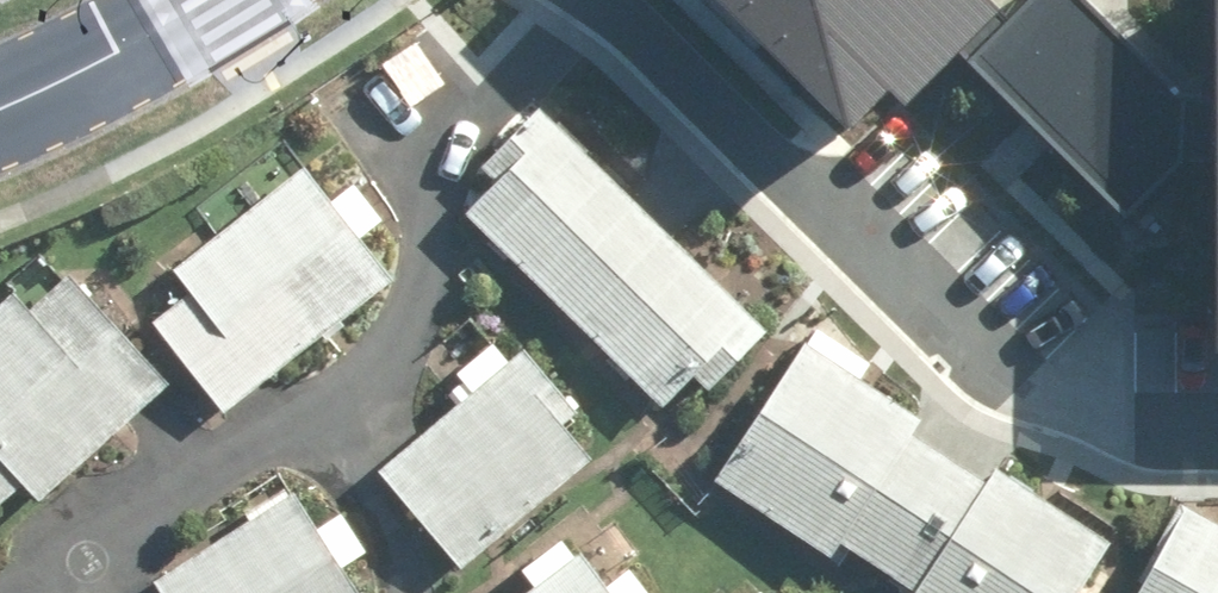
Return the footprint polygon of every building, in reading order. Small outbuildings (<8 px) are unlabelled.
[(845,132),(887,89),(899,101),(904,106),(957,53),(1026,121),(1039,133),(1050,144),(1124,216),(1178,162),(1210,161),(1211,313),(1217,312),(1217,0),(1209,0),(1211,103),(1184,103),(1082,0),(1032,0),(1008,23),(1001,15),(986,0),(710,0),(845,132)] [(558,128),(540,110),(481,169),(496,185),(467,214),(528,275),(654,400),(660,406),(663,408),(667,404),(693,378),(708,393),(767,334),(670,238),(640,207),(574,143),(568,137),(558,128)] [(331,204),(304,169),(217,236),(172,272),(190,295),(152,324),(223,414),(269,379),(324,335),(332,329),(341,323),(393,282),(359,239),(382,221),(358,190),(354,186),(331,204)] [(70,275),(64,281),(29,312),(14,295),(0,308),(0,507),(23,487),(26,490),(38,503),(115,435),(121,430),(129,423),(170,388),(75,281),(70,275)] [(803,345),(715,483),(769,518),(832,558),(840,544),(917,592),(1078,592),(1110,543),(1047,503),(1041,499),(995,470),(987,483),(911,435),(920,420),(916,417),(873,390),(867,386),(860,381),(870,365),(860,358),(816,330),(806,347),(803,345)] [(565,399),(524,350),(508,363),(493,346),(457,376),(463,383),(447,396),(457,408),(420,438),(379,472),(393,488),(461,570),(487,548),(493,543),(497,540),(560,487),(570,479),(591,461),(583,451),(563,427),(578,415),(575,412),(582,406),(572,394),(565,399)] [(342,569),(366,553),(342,515),(318,531),(294,494),(289,497),(286,489),(246,515),(251,522),(154,583),(161,592),(358,592),(342,569)] [(1181,504),(1135,584),(1141,587),(1137,592),(1217,592),(1217,525),(1181,504)] [(581,554),(574,559),(561,542),(522,572),(534,588),(528,592),(645,592),(630,572),(624,577),(607,589),(581,554)]
